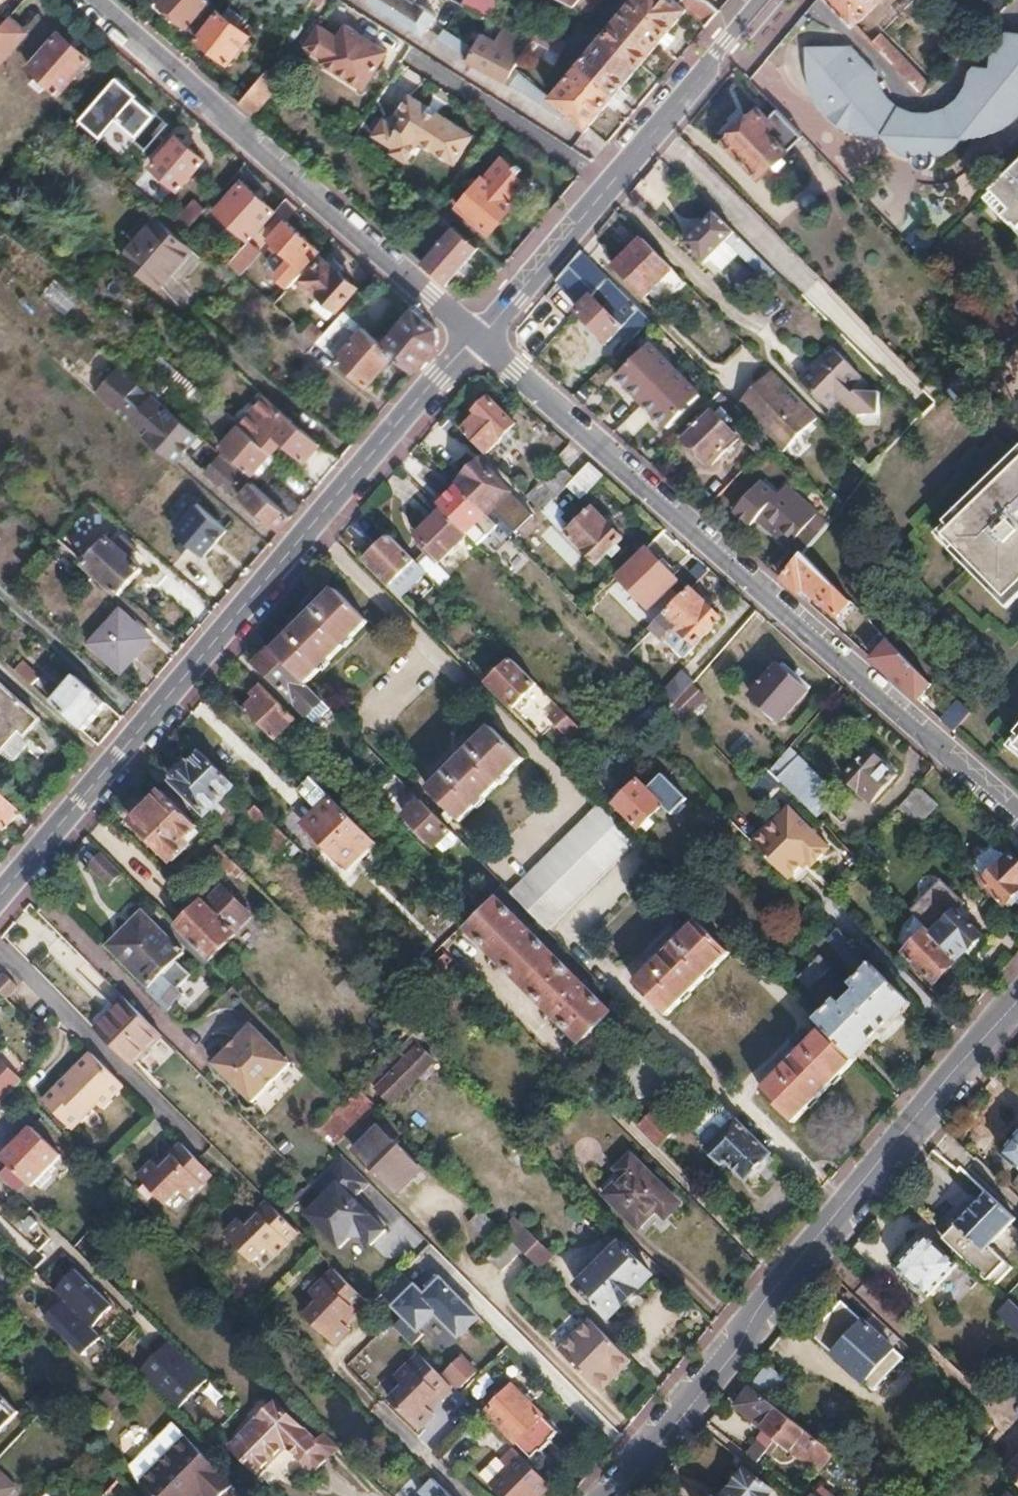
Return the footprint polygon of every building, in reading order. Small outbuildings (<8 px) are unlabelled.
[(187,25),(197,14),(206,4),(210,0),(157,0),(187,25)] [(305,10),(311,0),(289,0),(305,10)] [(572,7),(585,18),(599,0),(578,0),(573,6),(572,7)] [(604,34),(640,64),(686,8),(676,0),(632,0),(604,34)] [(686,8),(705,25),(718,10),(707,1),(705,0),(676,0),(686,8)] [(855,26),(881,0),(829,0),(855,26)] [(206,4),(197,14),(207,22),(215,12),(206,4)] [(198,34),(196,37),(229,62),(250,36),(216,10),(215,12),(207,22),(198,34)] [(197,14),(187,25),(198,34),(207,22),(197,14)] [(1,74),(6,68),(1,63),(25,34),(8,19),(0,28),(0,73),(1,74)] [(316,23),(302,44),(321,56),(318,61),(361,88),(386,50),(344,23),(335,35),(316,23)] [(495,42),(479,34),(464,63),(506,85),(528,42),(501,28),(495,42)] [(538,28),(531,41),(559,55),(565,43),(538,28)] [(58,34),(28,69),(36,76),(31,83),(40,91),(46,83),(58,95),(89,61),(58,34)] [(604,34),(578,65),(614,95),(640,64),(604,34)] [(883,37),(874,46),(923,95),(932,86),(883,37)] [(802,49),(804,75),(811,101),(819,108),(828,120),(850,136),(878,136),(893,153),(901,157),(906,159),(910,163),(915,171),(918,174),(923,174),(929,172),(933,169),(935,164),(935,160),(952,147),(966,129),(992,127),(1015,112),(1017,108),(1017,40),(997,41),(998,62),(981,62),(974,63),(967,70),(965,77),(962,86),(956,93),(950,100),(941,108),(934,111),(926,114),(907,112),(897,108),(885,100),(879,92),(876,85),(873,76),(864,67),(844,68),(841,47),(802,49)] [(531,41),(526,52),(553,66),(559,55),(531,41)] [(578,65),(551,97),(586,127),(614,95),(578,65)] [(255,83),(238,102),(252,115),(270,95),(282,83),(267,70),(255,83)] [(168,123),(114,78),(76,122),(98,140),(114,121),(135,139),(134,143),(144,152),(168,123)] [(382,115),(369,134),(391,148),(388,152),(405,162),(418,142),(454,166),(473,135),(437,112),(434,116),(426,111),(429,107),(407,93),(395,113),(399,116),(394,123),(382,115)] [(429,107),(426,111),(434,116),(437,112),(429,107)] [(759,109),(726,142),(761,178),(804,137),(777,109),(768,118),(759,109)] [(178,138),(152,167),(178,190),(203,161),(178,138)] [(481,178),(457,206),(490,234),(514,205),(510,201),(525,182),(517,174),(521,170),(515,165),(513,167),(502,157),(483,180),(481,178)] [(990,192),(1017,219),(1017,164),(990,192)] [(241,182),(215,212),(249,241),(274,212),(241,182)] [(194,201),(176,222),(186,231),(204,211),(194,201)] [(715,213),(686,243),(705,262),(709,259),(720,270),(737,254),(763,280),(772,269),(715,213)] [(154,220),(122,257),(159,289),(190,252),(154,220)] [(272,250),(257,267),(278,283),(311,245),(285,222),(266,244),(272,250)] [(454,225),(422,262),(446,284),(479,246),(454,225)] [(643,240),(616,267),(644,296),(666,275),(683,292),(689,287),(643,240)] [(240,251),(227,265),(235,273),(238,276),(260,252),(248,242),(240,251)] [(233,245),(219,260),(226,266),(227,265),(240,251),(233,245)] [(581,251),(555,281),(581,307),(576,312),(604,340),(606,343),(616,334),(626,345),(651,321),(626,296),(613,310),(626,323),(621,328),(592,297),(596,292),(609,279),(581,251)] [(321,260),(304,279),(309,284),(305,289),(316,299),(320,295),(337,309),(354,289),(321,260)] [(66,314),(79,297),(55,278),(42,295),(66,314)] [(609,279),(596,292),(613,310),(626,296),(609,279)] [(348,305),(343,311),(363,328),(368,322),(348,305)] [(381,335),(377,340),(394,354),(413,371),(437,343),(436,329),(414,309),(387,340),(381,335)] [(323,334),(317,342),(325,349),(345,326),(355,335),(336,358),(367,385),(394,354),(377,340),(363,328),(343,311),(323,334)] [(311,324),(304,331),(317,342),(323,334),(311,324)] [(606,343),(604,340),(581,362),(595,376),(626,345),(616,334),(606,343)] [(663,428),(698,393),(646,342),(611,378),(663,428)] [(832,345),(798,378),(828,408),(839,398),(842,395),(856,409),(856,415),(879,414),(879,392),(855,392),(850,387),(862,375),(832,345)] [(750,383),(762,359),(737,346),(725,370),(750,383)] [(163,359),(158,366),(172,377),(177,371),(163,359)] [(99,398),(127,422),(173,462),(197,433),(153,395),(140,409),(125,396),(137,382),(121,368),(97,397),(99,398)] [(699,369),(689,379),(702,393),(712,382),(699,369)] [(172,377),(165,385),(186,403),(196,391),(198,389),(177,371),(172,377)] [(817,417),(770,371),(736,404),(783,451),(817,417)] [(949,386),(946,390),(958,402),(962,399),(949,386)] [(198,389),(196,391),(208,402),(202,410),(225,429),(233,419),(198,389)] [(842,395),(839,398),(856,415),(856,409),(842,395)] [(264,396),(240,425),(271,452),(281,441),(304,460),(319,443),(264,396)] [(479,414),(463,430),(486,453),(516,423),(488,397),(475,410),(479,414)] [(711,411),(685,438),(711,464),(738,437),(711,411)] [(240,425),(221,448),(252,475),(271,452),(240,425)] [(760,431),(746,445),(757,456),(770,441),(760,431)] [(136,440),(126,453),(160,482),(171,470),(136,440)] [(535,441),(518,460),(557,495),(566,485),(574,477),(535,441)] [(223,465),(210,480),(258,522),(265,515),(280,529),(292,516),(261,489),(220,454),(216,459),(223,465)] [(216,459),(203,473),(210,480),(223,465),(216,459)] [(574,477),(566,485),(580,498),(603,474),(589,461),(574,477)] [(467,477),(459,486),(498,524),(501,528),(507,522),(494,510),(511,493),(480,462),(466,476),(467,477)] [(944,534),(1006,598),(1017,586),(1017,462),(944,534)] [(751,525),(757,519),(799,558),(804,553),(830,522),(789,484),(780,493),(764,478),(735,510),(751,525)] [(269,480),(261,489),(292,516),(300,506),(269,480)] [(459,486),(440,505),(443,509),(467,533),(478,544),(498,524),(459,486)] [(534,489),(528,495),(543,510),(548,504),(534,489)] [(523,491),(516,498),(541,524),(549,517),(543,510),(528,495),(523,491)] [(548,504),(543,510),(549,517),(560,528),(563,525),(566,522),(559,515),(563,512),(551,501),(548,504)] [(227,530),(196,504),(174,532),(205,557),(227,530)] [(563,525),(560,528),(566,533),(596,564),(622,537),(592,507),(568,531),(563,525)] [(443,509),(417,535),(439,559),(467,533),(443,509)] [(392,535),(368,560),(393,583),(403,594),(427,571),(416,560),(392,535)] [(89,549),(80,560),(118,594),(140,570),(106,539),(94,553),(89,549)] [(645,548),(617,574),(648,607),(677,580),(645,548)] [(799,558),(780,579),(799,596),(805,590),(836,618),(851,602),(804,553),(799,558)] [(434,578),(426,586),(436,597),(445,589),(434,578)] [(691,588),(653,628),(664,639),(677,627),(696,647),(722,619),(691,588)] [(338,589),(275,651),(306,683),(370,621),(338,589)] [(119,612),(90,644),(120,672),(150,640),(119,612)] [(875,627),(857,647),(872,660),(889,641),(875,627)] [(889,641),(872,660),(917,701),(931,686),(889,641)] [(270,647),(254,664),(307,717),(323,701),(306,683),(275,651),(270,647)] [(513,658),(488,682),(513,707),(537,683),(513,658)] [(20,663),(14,669),(31,685),(37,678),(20,663)] [(779,665),(752,695),(782,722),(808,691),(779,665)] [(681,670),(662,691),(665,694),(674,703),(691,684),(694,681),(681,670)] [(76,677),(53,704),(82,731),(106,705),(76,677)] [(691,684),(674,703),(689,719),(707,699),(691,684)] [(0,686),(0,751),(1,752),(19,733),(24,738),(40,720),(1,685),(0,686)] [(254,698),(242,711),(273,741),(294,720),(260,686),(251,695),(254,698)] [(665,694),(645,713),(654,722),(674,703),(665,694)] [(958,701),(940,721),(953,733),(972,711),(958,701)] [(565,711),(559,705),(550,714),(568,734),(578,724),(565,711)] [(493,726),(430,790),(461,821),(524,758),(493,726)] [(788,747),(769,769),(790,791),(816,816),(837,795),(788,747)] [(870,751),(845,777),(873,803),(899,776),(870,751)] [(176,784),(166,794),(185,813),(196,803),(207,815),(237,785),(204,752),(191,765),(188,762),(175,776),(177,779),(174,781),(176,784)] [(769,769),(755,785),(775,806),(790,791),(769,769)] [(396,775),(391,781),(402,792),(407,787),(396,775)] [(640,780),(616,803),(640,828),(664,804),(640,780)] [(323,790),(311,803),(323,815),(311,827),(346,862),(371,837),(323,790)] [(916,790),(898,809),(916,828),(934,808),(916,790)] [(163,791),(133,822),(173,862),(190,844),(185,839),(199,826),(185,813),(166,794),(163,791)] [(3,832),(21,812),(0,793),(0,829),(3,832)] [(421,801),(406,817),(436,847),(452,832),(451,831),(421,801)] [(600,802),(510,891),(529,910),(619,821),(600,802)] [(259,807),(250,817),(291,858),(301,849),(259,807)] [(789,807),(752,842),(788,878),(806,860),(810,864),(828,846),(789,807)] [(619,821),(529,910),(548,928),(637,839),(619,821)] [(216,844),(209,851),(220,862),(227,854),(216,844)] [(969,867),(983,882),(1006,859),(992,845),(969,867)] [(101,851),(89,863),(111,885),(124,873),(101,851)] [(227,854),(220,862),(230,872),(238,865),(227,854)] [(983,882),(987,885),(1002,901),(1007,905),(1017,894),(1017,862),(1011,855),(1006,859),(983,882)] [(676,857),(666,868),(674,876),(684,865),(676,857)] [(806,860),(788,878),(792,882),(810,864),(806,860)] [(940,880),(910,910),(915,916),(929,929),(959,960),(982,937),(956,912),(963,905),(940,880)] [(227,889),(213,901),(224,913),(238,900),(227,889)] [(501,898),(470,929),(582,1043),(612,1011),(610,1009),(501,898)] [(204,900),(177,927),(210,960),(237,933),(204,900)] [(820,910),(814,915),(826,927),(829,924),(831,922),(820,910)] [(146,914),(111,949),(149,987),(144,991),(165,1011),(182,994),(176,988),(189,975),(175,960),(184,952),(146,914)] [(906,925),(901,941),(909,949),(929,929),(915,916),(906,925)] [(698,921),(635,984),(667,1016),(730,952),(698,921)] [(842,996),(818,1021),(824,1027),(856,1059),(912,1003),(831,922),(829,924),(836,932),(831,937),(868,975),(866,976),(864,974),(852,986),(858,992),(848,1002),(842,996)] [(909,949),(905,953),(935,984),(959,960),(929,929),(909,949)] [(821,954),(801,976),(813,989),(834,968),(821,954)] [(0,975),(0,992),(3,995),(15,982),(5,971),(0,975)] [(15,982),(3,995),(5,997),(18,985),(15,982)] [(127,999),(97,1029),(134,1066),(164,1037),(127,999)] [(408,1036),(358,1088),(370,1100),(379,1091),(391,1103),(433,1061),(420,1048),(429,1039),(398,1007),(388,1016),(408,1036)] [(251,1022),(211,1061),(250,1100),(290,1061),(251,1022)] [(824,1027),(761,1091),(793,1123),(856,1059),(824,1027)] [(74,1085),(51,1109),(71,1129),(98,1101),(102,1105),(123,1083),(92,1051),(65,1078),(74,1085)] [(4,1082),(11,1090),(21,1080),(15,1074),(14,1075),(0,1060),(0,1086),(4,1082)] [(65,1078),(43,1101),(51,1109),(74,1085),(65,1078)] [(348,1098),(317,1130),(335,1147),(376,1105),(370,1100),(358,1088),(348,1098)] [(0,1109),(0,1124),(5,1130),(24,1110),(11,1097),(0,1109)] [(702,1134),(702,1141),(707,1146),(704,1148),(720,1165),(725,1159),(745,1178),(771,1152),(726,1107),(725,1108),(718,1107),(712,1113),(712,1124),(702,1134)] [(656,1109),(639,1126),(659,1146),(676,1130),(656,1109)] [(379,1127),(356,1151),(398,1194),(422,1170),(396,1144),(406,1135),(391,1120),(382,1129),(379,1127)] [(25,1126),(0,1154),(0,1162),(28,1186),(57,1154),(25,1126)] [(1003,1154),(1017,1166),(1017,1136),(1003,1154)] [(156,1158),(139,1174),(143,1178),(168,1203),(183,1188),(191,1196),(214,1173),(201,1160),(183,1142),(174,1150),(177,1154),(164,1166),(156,1158)] [(623,1176),(604,1194),(635,1225),(654,1207),(664,1216),(677,1203),(628,1154),(616,1168),(623,1176)] [(368,1185),(339,1155),(304,1190),(315,1201),(304,1213),(339,1248),(355,1232),(370,1247),(388,1229),(356,1197),(368,1185)] [(143,1178),(132,1189),(147,1204),(157,1214),(168,1203),(143,1178)] [(988,1194),(947,1238),(996,1287),(1014,1268),(991,1247),(1016,1219),(988,1194)] [(241,1216),(226,1231),(253,1258),(268,1244),(277,1254),(300,1232),(282,1214),(267,1199),(257,1209),(261,1213),(249,1225),(241,1216)] [(480,1209),(469,1220),(491,1242),(502,1231),(500,1229),(480,1209)] [(514,1216),(500,1229),(502,1231),(509,1238),(521,1250),(538,1266),(551,1253),(514,1216)] [(930,1237),(899,1271),(930,1298),(959,1263),(930,1237)] [(509,1238),(489,1257),(501,1269),(521,1250),(509,1238)] [(619,1242),(577,1284),(607,1314),(649,1272),(619,1242)] [(79,1355),(95,1339),(91,1329),(115,1304),(73,1263),(46,1291),(56,1300),(40,1317),(79,1355)] [(320,1299),(306,1313),(333,1342),(349,1327),(339,1317),(351,1305),(356,1309),(366,1298),(334,1266),(311,1289),(320,1299)] [(402,1271),(382,1292),(404,1314),(393,1325),(412,1344),(423,1333),(419,1329),(435,1313),(458,1336),(478,1316),(436,1274),(424,1285),(429,1290),(425,1294),(402,1271)] [(902,1286),(885,1302),(902,1321),(920,1305),(902,1286)] [(843,1302),(813,1334),(875,1392),(905,1360),(893,1348),(901,1340),(876,1316),(867,1324),(843,1302)] [(999,1316),(1017,1334),(1017,1309),(1012,1303),(999,1316)] [(589,1318),(559,1347),(599,1389),(630,1359),(589,1318)] [(205,1377),(168,1341),(139,1371),(176,1407),(205,1377)] [(405,1383),(391,1396),(420,1425),(433,1412),(425,1404),(437,1392),(440,1394),(451,1384),(419,1352),(396,1374),(405,1383)] [(460,1354),(444,1370),(460,1386),(476,1370),(460,1354)] [(769,1365),(752,1386),(773,1403),(790,1382),(769,1365)] [(486,1412),(483,1415),(487,1420),(491,1416),(530,1454),(537,1448),(540,1451),(551,1440),(548,1437),(556,1429),(511,1383),(494,1399),(487,1406),(484,1409),(486,1412)] [(752,1386),(736,1406),(773,1434),(770,1439),(774,1442),(793,1419),(773,1403),(752,1386)] [(20,1411),(0,1391),(0,1432),(20,1411)] [(220,1395),(193,1424),(206,1437),(234,1408),(220,1395)] [(490,1396),(484,1402),(487,1406),(494,1399),(490,1396)] [(275,1398),(231,1443),(257,1469),(286,1440),(300,1454),(316,1438),(275,1398)] [(793,1419),(774,1442),(779,1446),(782,1442),(820,1472),(836,1453),(793,1419)] [(143,1481),(158,1495),(200,1495),(204,1492),(208,1495),(223,1495),(235,1484),(187,1437),(143,1481)] [(760,1439),(748,1453),(759,1462),(770,1447),(760,1439)] [(492,1485),(503,1495),(543,1495),(553,1486),(516,1449),(502,1462),(509,1469),(492,1485)] [(498,1458),(481,1474),(492,1485),(509,1469),(502,1462),(498,1458)] [(1007,1474),(1017,1485),(1017,1463),(1007,1474)] [(773,1493),(746,1471),(726,1495),(771,1495),(773,1493)] [(14,1487),(0,1474),(0,1495),(5,1495),(14,1487)] [(432,1476),(419,1490),(424,1495),(452,1495),(432,1476)] [(815,1495),(830,1495),(832,1494),(823,1487),(815,1495)]
